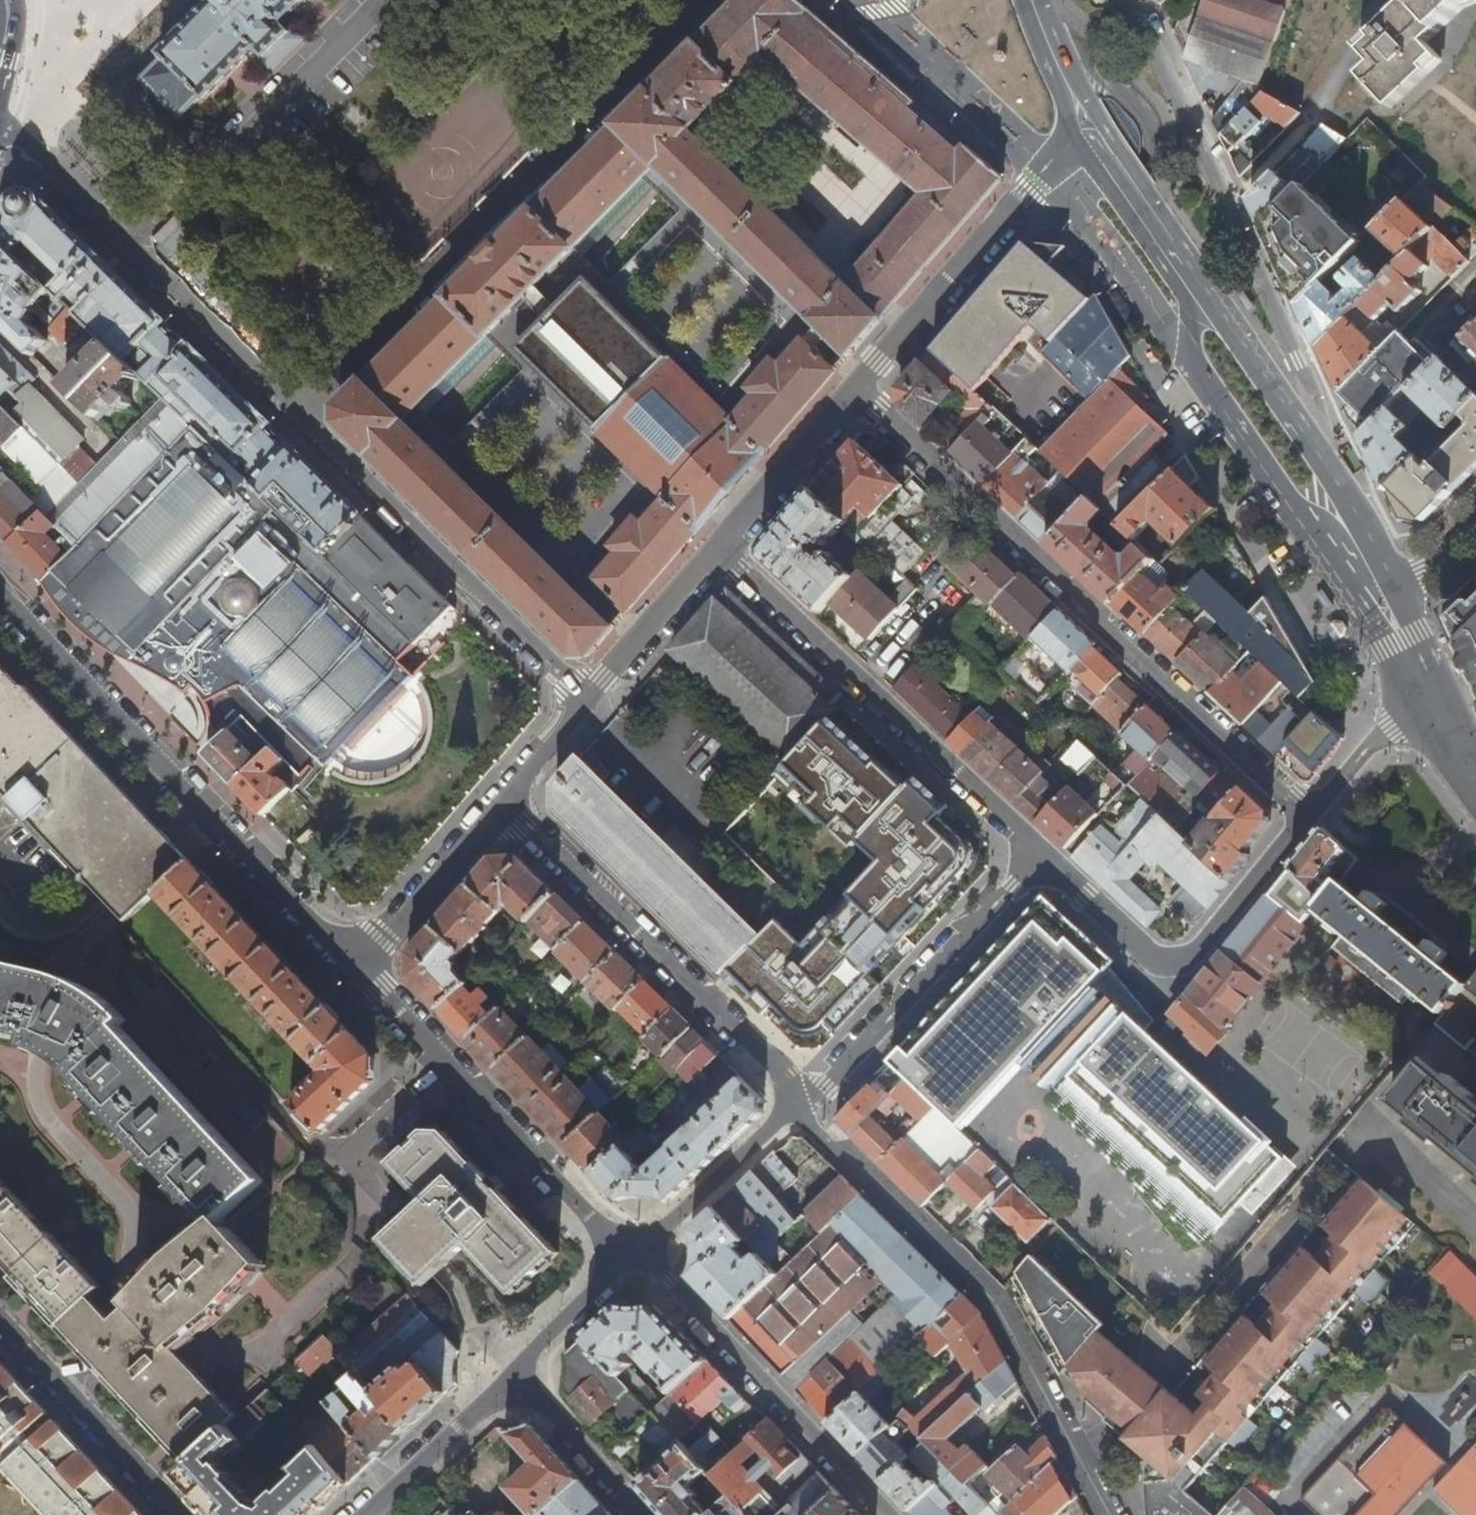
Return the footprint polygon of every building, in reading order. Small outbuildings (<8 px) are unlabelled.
[(210,3),(211,4),(209,6),(162,54),(165,58),(143,80),(182,118),(204,96),(208,99),(257,49),(266,58),(264,59),(273,68),(302,39),(293,30),(291,32),(282,23),(305,0),(212,0),(210,3)] [(928,178),(851,262),(896,304),(1005,178),(962,140),(810,8),(801,0),(742,0),(710,33),(661,83),(699,119),(748,70),(775,43),(928,178)] [(1216,121),(1222,135),(1265,91),(1259,88),(1289,0),(1208,0),(1188,59),(1245,81),(1216,121)] [(1403,9),(1429,37),(1469,0),(1413,0),(1403,9)] [(1445,55),(1429,37),(1403,9),(1399,6),(1373,31),(1376,34),(1364,46),(1380,64),(1368,75),(1394,103),(1445,55)] [(591,656),(619,624),(405,410),(417,399),(470,348),(479,340),(585,234),(595,224),(649,169),(661,156),(812,304),(858,348),(896,304),(851,262),(699,119),(661,83),(629,116),(625,120),(548,197),(442,304),(372,375),(352,394),(339,407),(340,423),(366,450),(576,656),(591,656)] [(1259,109),(1287,128),(1302,112),(1265,91),(1222,135),(1230,152),(1237,146),(1264,120),(1256,112),(1259,109)] [(1347,136),(1325,125),(1252,199),(1263,224),(1325,159),(1347,136)] [(1244,151),(1234,161),(1240,175),(1254,161),(1244,151)] [(1325,159),(1263,224),(1301,306),(1325,281),(1362,241),(1316,196),(1339,172),(1325,159)] [(649,169),(595,224),(605,235),(660,180),(649,169)] [(1412,189),(1443,216),(1454,205),(1420,180),(1412,189)] [(126,360),(166,320),(151,306),(106,262),(106,261),(92,247),(91,247),(56,213),(57,213),(43,199),(41,200),(41,198),(39,194),(33,190),(28,189),(23,189),(17,192),(13,197),(11,201),(11,208),(12,209),(11,210),(3,241),(104,340),(108,343),(126,360)] [(1433,226),(1403,198),(1374,229),(1400,254),(1392,261),(1396,265),(1405,256),(1433,226)] [(1454,243),(1435,224),(1433,226),(1405,256),(1396,265),(1384,278),(1320,346),(1341,392),(1383,349),(1377,344),(1396,326),(1390,320),(1385,325),(1379,319),(1394,304),(1401,311),(1422,289),(1414,281),(1429,266),(1425,261),(1433,254),(1455,275),(1470,259),(1462,250),(1469,243),(1461,235),(1454,243)] [(104,340),(3,241),(0,254),(0,322),(34,356),(56,334),(66,344),(79,331),(94,344),(96,342),(99,345),(104,340)] [(1035,327),(1054,343),(1093,301),(1053,265),(1067,249),(1026,245),(984,292),(1027,336),(1035,327)] [(1344,299),(1325,281),(1301,306),(1320,346),(1384,278),(1362,257),(1344,277),(1343,281),(1353,290),(1344,299)] [(590,280),(519,352),(566,398),(591,423),(668,499),(645,525),(639,519),(614,547),(620,553),(597,580),(630,611),(699,531),(768,451),(837,371),(805,342),(784,366),(777,359),(752,387),(760,394),(735,422),(662,350),(637,326),(590,280)] [(979,393),(1027,336),(984,292),(934,351),(979,393)] [(1247,313),(1254,308),(1243,292),(1236,297),(1247,313)] [(1120,373),(1134,358),(1098,295),(1093,301),(1054,343),(1044,353),(1092,402),(1120,373)] [(164,398),(254,485),(292,446),(291,445),(269,423),(270,422),(249,401),(248,402),(209,363),(209,362),(188,341),(187,342),(166,322),(167,321),(166,320),(126,360),(141,375),(164,398)] [(1475,355),(1475,320),(1454,343),(1465,354),(1470,349),(1475,355)] [(823,350),(832,337),(819,328),(809,341),(823,350)] [(1352,417),(1367,434),(1433,365),(1439,359),(1419,339),(1413,345),(1399,332),(1383,349),(1341,392),(1352,417)] [(77,447),(84,441),(30,385),(37,380),(0,343),(0,404),(60,464),(77,447)] [(139,377),(141,375),(126,360),(108,343),(65,386),(100,420),(112,408),(114,409),(118,404),(122,408),(128,409),(133,405),(133,399),(124,390),(137,376),(139,377)] [(470,348),(417,399),(428,411),(481,359),(470,348)] [(938,430),(933,435),(940,442),(952,453),(988,415),(994,408),(979,393),(934,351),(900,389),(902,406),(924,426),(943,406),(943,402),(953,392),(971,410),(945,438),(938,430)] [(1448,426),(1475,398),(1475,389),(1442,356),(1439,359),(1433,365),(1367,434),(1362,439),(1386,491),(1420,456),(1401,437),(1411,426),(1408,424),(1426,405),(1448,426)] [(1149,401),(1120,373),(1092,402),(1042,453),(1091,500),(1106,513),(1114,521),(1121,528),(1174,473),(1153,452),(1169,435),(1141,409),(1149,401)] [(79,592),(75,596),(73,605),(74,610),(80,619),(105,644),(112,650),(121,656),(125,659),(150,670),(190,694),(196,688),(203,695),(206,698),(211,708),(214,715),(216,724),(216,730),(219,733),(240,712),(275,748),(287,760),(297,770),(302,775),(320,758),(328,765),(342,752),(346,748),(420,674),(406,660),(420,645),(279,508),(254,485),(164,398),(97,467),(79,484),(48,515),(80,548),(46,582),(60,597),(73,585),(79,592)] [(1423,522),(1475,470),(1475,398),(1448,426),(1420,456),(1386,491),(1399,518),(1423,522)] [(0,404),(0,442),(44,487),(32,499),(48,515),(79,484),(60,464),(0,404)] [(993,420),(988,415),(952,453),(986,484),(1020,448),(1016,444),(1011,449),(988,427),(993,420)] [(1026,462),(1038,449),(1028,440),(1020,448),(986,484),(1021,517),(1045,491),(1050,486),(1026,462)] [(857,517),(850,525),(878,552),(904,576),(925,553),(892,522),(914,498),(902,488),(904,486),(904,485),(856,441),(813,491),(846,522),(862,507),(872,517),(865,525),(857,517)] [(323,551),(361,514),(346,498),(345,499),(326,480),(306,461),(307,460),(292,446),(254,485),(279,508),(323,551)] [(97,467),(77,447),(60,464),(79,484),(97,467)] [(1153,524),(1179,548),(1215,511),(1192,487),(1201,478),(1189,457),(1174,473),(1121,528),(1135,541),(1136,542),(1153,524)] [(32,499),(6,472),(0,478),(0,534),(46,582),(80,548),(48,515),(32,499)] [(859,550),(871,561),(878,552),(850,525),(846,522),(813,491),(765,546),(766,561),(822,614),(833,603),(856,577),(833,557),(835,556),(832,554),(831,555),(830,555),(826,560),(820,554),(815,555),(815,551),(821,546),(825,550),(844,530),(862,547),(859,550)] [(1070,515),(1045,491),(1021,517),(1049,543),(1078,514),(1074,511),(1070,515)] [(1094,525),(1106,513),(1091,500),(1078,514),(1049,543),(1113,603),(1140,575),(1155,560),(1143,548),(1132,560),(1125,561),(1094,532),(1094,525)] [(454,607),(361,514),(323,551),(420,645),(454,607)] [(1126,549),(1135,541),(1121,528),(1114,521),(1106,530),(1126,549)] [(981,594),(953,622),(966,634),(985,615),(993,605),(1019,577),(974,535),(948,563),(981,594)] [(1155,560),(1140,575),(1160,595),(1169,586),(1170,574),(1155,560)] [(1307,670),(1205,572),(1204,572),(1187,590),(1188,591),(1195,598),(1212,614),(1220,621),(1252,652),(1285,683),(1290,688),(1303,700),(1316,685),(1314,682),(1304,672),(1307,670)] [(833,603),(872,639),(899,610),(860,573),(856,577),(833,603)] [(999,611),(1030,640),(1060,609),(1023,574),(1019,577),(993,605),(985,615),(991,620),(999,611)] [(1160,595),(1140,575),(1113,603),(1146,634),(1174,605),(1178,600),(1181,598),(1169,586),(1160,595)] [(893,590),(903,601),(919,588),(909,576),(893,590)] [(1449,605),(1447,619),(1459,645),(1475,629),(1475,579),(1449,605)] [(1323,589),(1316,593),(1327,610),(1334,605),(1323,589)] [(789,759),(845,698),(729,591),(672,651),(789,759)] [(1186,607),(1195,598),(1188,591),(1181,598),(1178,600),(1186,607)] [(1206,636),(1174,605),(1146,634),(1179,664),(1206,636)] [(1098,644),(1060,609),(1030,640),(1003,669),(1010,675),(1041,703),(1073,669),(1094,647),(1098,644)] [(1201,625),(1209,633),(1220,621),(1212,614),(1201,625)] [(1332,625),(1342,640),(1347,637),(1348,633),(1349,629),(1347,626),(1344,623),(1341,622),(1337,621),(1332,625)] [(1459,645),(1475,682),(1475,629),(1459,645)] [(1238,667),(1206,636),(1179,664),(1212,695),(1227,679),(1238,667)] [(1124,675),(1094,647),(1073,669),(1098,693),(1093,697),(1098,702),(1105,694),(1120,679),(1124,675)] [(1247,657),(1257,667),(1265,674),(1244,695),(1237,688),(1227,679),(1212,695),(1244,726),(1285,683),(1252,652),(1247,657)] [(1257,667),(1247,657),(1238,667),(1227,679),(1237,688),(1257,667)] [(87,883),(154,820),(137,802),(136,804),(105,771),(106,769),(0,658),(0,786),(87,883)] [(918,665),(895,689),(950,740),(972,715),(918,665)] [(1149,706),(1120,679),(1105,694),(1134,721),(1149,706)] [(1279,700),(1290,688),(1285,683),(1244,726),(1277,756),(1288,746),(1318,715),(1307,704),(1302,709),(1306,713),(1300,720),(1279,700)] [(1103,707),(1098,702),(1094,705),(1100,710),(1103,707)] [(1177,733),(1149,706),(1134,721),(1122,734),(1147,757),(1125,781),(1129,785),(1155,756),(1177,733)] [(994,727),(977,711),(972,715),(950,740),(994,780),(1021,752),(1008,740),(1015,732),(1002,719),(994,727)] [(1288,746),(1317,774),(1345,740),(1318,715),(1288,746)] [(763,936),(724,976),(753,1004),(763,994),(798,1027),(808,1031),(816,1031),(822,1028),(970,869),(973,862),(972,853),(968,844),(833,719),(789,767),(818,794),(813,798),(885,868),(807,946),(779,919),(763,936)] [(692,759),(680,772),(704,794),(740,754),(706,723),(681,750),(692,759)] [(250,736),(238,724),(206,754),(235,785),(260,762),(242,743),(250,736)] [(1224,773),(1179,731),(1177,733),(1155,756),(1200,799),(1224,773)] [(1067,756),(1084,773),(1099,757),(1082,741),(1067,756)] [(293,788),(285,780),(277,781),(271,774),(287,760),(275,748),(260,762),(235,785),(264,816),(269,811),(293,788)] [(1033,763),(1021,752),(994,780),(1038,821),(1052,806),(1042,797),(1052,786),(1043,778),(1054,766),(1042,755),(1033,763)] [(1200,799),(1155,756),(1129,785),(1142,797),(1143,799),(1178,831),(1205,802),(1200,799)] [(724,976),(763,936),(581,758),(556,787),(558,812),(724,976)] [(285,780),(293,788),(305,778),(302,775),(297,770),(285,780)] [(1218,815),(1192,844),(1231,881),(1252,856),(1247,852),(1272,821),(1271,812),(1226,770),(1224,773),(1200,799),(1205,802),(1218,815)] [(1100,813),(1071,786),(1052,806),(1038,821),(1067,848),(1100,813)] [(303,799),(293,788),(269,811),(279,821),(303,799)] [(1149,858),(1158,857),(1191,888),(1175,905),(1192,921),(1208,904),(1211,906),(1231,881),(1192,844),(1178,831),(1143,799),(1118,826),(1116,833),(1132,847),(1128,851),(1102,828),(1076,856),(1150,925),(1162,912),(1128,881),(1149,858)] [(1375,868),(1414,820),(1400,809),(1361,857),(1375,868)] [(154,820),(87,883),(96,893),(105,903),(114,913),(124,923),(159,892),(193,861),(181,849),(154,820)] [(1339,864),(1349,872),(1360,859),(1325,828),(1293,868),(1311,885),(1326,900),(1336,888),(1327,879),(1339,864)] [(505,906),(525,926),(557,895),(519,857),(495,859),(471,886),(500,911),(505,906)] [(159,892),(321,1063),(330,1053),(352,1030),(193,861),(159,892)] [(1305,892),(1311,885),(1293,868),(1174,1014),(1193,1032),(1192,1034),(1212,1052),(1231,1029),(1227,1026),(1309,927),(1281,905),(1297,885),(1305,892)] [(1334,948),(1405,1006),(1417,993),(1443,1014),(1468,985),(1443,964),(1450,955),(1444,950),(1447,946),(1382,892),(1379,896),(1374,892),(1367,901),(1342,881),(1336,888),(1326,900),(1314,914),(1318,917),(1321,913),(1346,934),(1338,943),(1337,942),(1335,943),(1337,945),(1334,948)] [(464,953),(500,911),(471,886),(448,913),(435,928),(464,953)] [(541,942),(554,955),(585,923),(557,895),(525,926),(541,942)] [(938,1106),(968,1135),(1122,972),(1045,900),(891,1063),(908,1079),(938,1106)] [(554,955),(585,985),(617,954),(592,929),(585,923),(554,955)] [(457,961),(464,953),(435,928),(411,955),(413,981),(441,1011),(465,989),(474,980),(457,961)] [(585,985),(613,1014),(646,983),(617,954),(585,985)] [(119,1023),(127,1016),(119,1009),(108,1000),(87,985),(77,981),(69,977),(60,974),(45,970),(0,960),(0,1035),(24,1041),(40,1048),(48,1053),(58,1061),(67,1070),(61,1077),(204,1230),(263,1178),(119,1023)] [(1468,985),(1443,1014),(1435,1023),(1467,1050),(1468,1049),(1475,1055),(1475,975),(1468,985)] [(613,1014),(641,1042),(674,1011),(646,983),(613,1014)] [(470,995),(465,989),(441,1011),(468,1040),(501,1009),(492,999),(490,1001),(478,987),(470,995)] [(529,1039),(501,1009),(468,1040),(489,1062),(496,1069),(529,1039)] [(1251,1215),(1296,1167),(1127,1010),(1061,1082),(1217,1227),(1239,1203),(1251,1215)] [(659,1059),(691,1028),(674,1011),(641,1042),(659,1059)] [(352,1030),(330,1053),(363,1090),(374,1079),(375,1054),(352,1030)] [(601,1114),(529,1039),(496,1069),(540,1116),(568,1145),(601,1114)] [(328,1070),(292,1103),(316,1130),(318,1132),(363,1090),(330,1053),(321,1063),(328,1070)] [(647,1138),(727,1063),(720,1056),(628,1142),(595,1173),(621,1201),(636,1197),(642,1197),(654,1199),(661,1200),(669,1204),(766,1113),(765,1100),(742,1078),(672,1144),(674,1146),(647,1172),(636,1160),(651,1146),(650,1142),(647,1138)] [(1447,1081),(1451,1077),(1427,1058),(1423,1062),(1447,1081)] [(1470,1100),(1474,1096),(1475,1093),(1453,1075),(1451,1077),(1447,1081),(1423,1062),(1391,1101),(1415,1120),(1412,1125),(1435,1144),(1438,1139),(1475,1170),(1475,1106),(1470,1100)] [(882,1165),(938,1106),(908,1079),(893,1096),(881,1108),(890,1116),(895,1111),(892,1109),(900,1101),(919,1118),(914,1123),(913,1123),(912,1125),(909,1122),(895,1137),(885,1127),(889,1123),(877,1112),(853,1137),(882,1165)] [(893,1096),(878,1081),(839,1123),(844,1128),(853,1137),(877,1112),(881,1108),(893,1096)] [(882,1165),(925,1208),(949,1183),(982,1149),(968,1135),(938,1106),(882,1165)] [(1344,1123),(1349,1127),(1362,1112),(1357,1108),(1344,1123)] [(628,1142),(601,1114),(568,1145),(583,1161),(595,1173),(628,1142)] [(479,1166),(444,1129),(426,1130),(390,1164),(426,1203),(431,1207),(426,1221),(450,1246),(464,1242),(468,1247),(515,1295),(561,1253),(488,1176),(479,1166)] [(986,1176),(998,1164),(982,1149),(949,1183),(978,1212),(982,1208),(1011,1178),(1005,1171),(993,1183),(986,1176)] [(694,1230),(696,1240),(698,1249),(698,1254),(696,1265),(692,1277),(731,1319),(779,1273),(771,1264),(785,1250),(794,1260),(862,1195),(842,1175),(801,1214),(758,1168),(694,1230)] [(52,1229),(49,1231),(0,1178),(0,1262),(58,1323),(75,1306),(94,1289),(96,1292),(104,1285),(52,1229)] [(1032,1243),(1054,1219),(1011,1178),(982,1208),(989,1215),(996,1208),(1032,1243)] [(1415,1215),(1387,1192),(1378,1204),(1353,1183),(1323,1218),(1350,1241),(1355,1245),(1336,1267),(1331,1263),(1304,1241),(1264,1289),(1290,1311),(1296,1316),(1277,1338),(1271,1333),(1245,1311),(1205,1358),(1231,1381),(1237,1385),(1218,1408),(1213,1403),(1206,1411),(1197,1411),(1183,1399),(1176,1393),(1171,1392),(1167,1392),(1170,1387),(1145,1366),(1143,1368),(1106,1412),(1104,1414),(1107,1417),(1105,1419),(1150,1457),(1148,1472),(1147,1480),(1147,1498),(1149,1509),(1150,1514),(1217,1514),(1190,1492),(1232,1441),(1241,1449),(1263,1425),(1253,1417),(1301,1361),(1315,1372),(1335,1348),(1322,1336),(1361,1291),(1374,1302),(1395,1278),(1381,1266),(1413,1229),(1407,1224),(1415,1215)] [(862,1195),(794,1260),(779,1273),(731,1319),(829,1423),(880,1376),(908,1348),(919,1338),(963,1295),(862,1195)] [(388,1239),(429,1284),(440,1274),(449,1266),(468,1247),(464,1242),(450,1246),(426,1221),(431,1207),(426,1203),(388,1239)] [(1424,1205),(1415,1214),(1419,1219),(1428,1210),(1424,1205)] [(1419,1219),(1415,1215),(1407,1224),(1413,1229),(1421,1220),(1419,1219)] [(92,1296),(96,1292),(94,1289),(75,1306),(58,1323),(61,1326),(57,1330),(82,1357),(86,1353),(189,1463),(239,1417),(176,1347),(188,1338),(232,1302),(266,1264),(226,1217),(184,1249),(185,1251),(160,1273),(145,1290),(116,1320),(92,1296)] [(1355,1245),(1350,1241),(1331,1263),(1336,1267),(1355,1245)] [(1085,1300),(1036,1257),(1018,1279),(1051,1341),(1055,1345),(1057,1346),(1060,1345),(1062,1344),(1069,1350),(1053,1368),(1065,1377),(1106,1329),(1080,1305),(1085,1300)] [(410,1295),(343,1354),(355,1368),(408,1430),(458,1383),(458,1374),(458,1367),(460,1355),(461,1352),(410,1295)] [(919,1418),(910,1408),(908,1410),(902,1416),(923,1438),(1007,1361),(981,1312),(963,1295),(919,1338),(938,1356),(952,1342),(970,1370),(919,1418)] [(638,1393),(646,1385),(630,1367),(634,1364),(629,1359),(637,1351),(671,1388),(668,1390),(671,1394),(708,1360),(657,1307),(649,1308),(639,1309),(629,1307),(621,1305),(587,1337),(638,1393)] [(1296,1316),(1290,1311),(1271,1333),(1277,1338),(1296,1316)] [(1106,1412),(1143,1368),(1145,1339),(1117,1316),(1106,1329),(1065,1377),(1106,1412)] [(331,1360),(341,1351),(326,1334),(299,1360),(308,1372),(327,1356),(331,1360)] [(638,1393),(587,1337),(567,1355),(569,1363),(570,1376),(568,1384),(566,1391),(595,1423),(610,1409),(630,1431),(653,1410),(638,1393)] [(908,1348),(940,1378),(952,1367),(938,1356),(919,1338),(908,1348)] [(733,1409),(744,1398),(708,1360),(671,1394),(662,1402),(653,1410),(680,1440),(723,1398),(733,1409)] [(0,1361),(0,1391),(15,1377),(0,1361)] [(1007,1401),(1021,1387),(1007,1361),(923,1438),(927,1441),(955,1470),(969,1485),(990,1466),(969,1444),(962,1451),(956,1444),(955,1445),(946,1444),(983,1407),(988,1412),(998,1402),(1002,1407),(1008,1402),(1007,1401)] [(334,1395),(330,1398),(344,1415),(379,1458),(408,1430),(355,1368),(350,1372),(355,1378),(348,1384),(370,1411),(361,1418),(358,1414),(360,1412),(344,1392),(337,1398),(334,1395)] [(910,1408),(880,1376),(829,1423),(860,1456),(902,1416),(892,1406),(883,1414),(872,1403),(887,1389),(908,1410),(910,1408)] [(15,1377),(0,1391),(0,1461),(50,1514),(144,1514),(15,1377)] [(1237,1385),(1231,1381),(1213,1403),(1218,1408),(1237,1385)] [(662,1402),(646,1385),(638,1393),(653,1410),(662,1402)] [(1019,1417),(1031,1406),(1026,1395),(1016,1404),(1018,1407),(1014,1411),(1019,1417)] [(251,1405),(239,1417),(189,1463),(175,1476),(211,1514),(318,1514),(350,1485),(318,1447),(293,1471),(298,1476),(272,1501),(243,1468),(234,1477),(218,1460),(237,1443),(241,1447),(247,1441),(243,1437),(263,1418),(251,1405)] [(1388,1407),(1305,1500),(1322,1514),(1400,1514),(1448,1461),(1388,1407)] [(680,1440),(653,1410),(630,1431),(609,1449),(618,1459),(644,1436),(666,1459),(645,1479),(637,1470),(632,1475),(667,1514),(708,1514),(710,1513),(695,1497),(699,1494),(691,1485),(707,1471),(680,1440)] [(311,1429),(306,1433),(318,1447),(350,1485),(379,1458),(344,1415),(318,1437),(311,1429)] [(762,1463),(779,1480),(805,1455),(770,1419),(710,1474),(712,1476),(730,1495),(745,1512),(768,1490),(742,1462),(758,1449),(760,1450),(753,1457),(760,1465),(762,1463)] [(533,1514),(543,1514),(582,1480),(534,1426),(528,1428),(520,1430),(506,1430),(536,1464),(509,1487),(533,1514)] [(921,1481),(904,1463),(884,1482),(912,1511),(955,1470),(927,1441),(912,1455),(935,1480),(930,1484),(924,1477),(921,1481)] [(1435,1488),(1464,1514),(1475,1514),(1475,1443),(1435,1488)] [(989,1475),(1014,1502),(1046,1471),(1020,1445),(989,1475)] [(813,1464),(805,1455),(779,1480),(787,1489),(813,1464)] [(1079,1495),(1060,1459),(1046,1471),(1014,1502),(1000,1514),(1058,1514),(1079,1495)] [(974,1514),(981,1514),(990,1506),(969,1485),(955,1470),(912,1511),(916,1514),(954,1514),(948,1509),(958,1499),(974,1514)] [(820,1472),(790,1500),(791,1501),(784,1508),(790,1514),(815,1514),(840,1492),(820,1472)] [(705,1482),(723,1502),(730,1495),(712,1476),(705,1482)] [(610,1512),(582,1480),(543,1514),(607,1514),(610,1512)] [(1246,1486),(1221,1514),(1276,1514),(1246,1486)] [(768,1490),(745,1512),(748,1514),(790,1514),(784,1508),(768,1490)] [(840,1492),(815,1514),(861,1514),(840,1492)] [(745,1512),(730,1495),(723,1502),(710,1513),(708,1514),(748,1514),(745,1512)] [(990,1506),(981,1514),(999,1514),(990,1506)]
